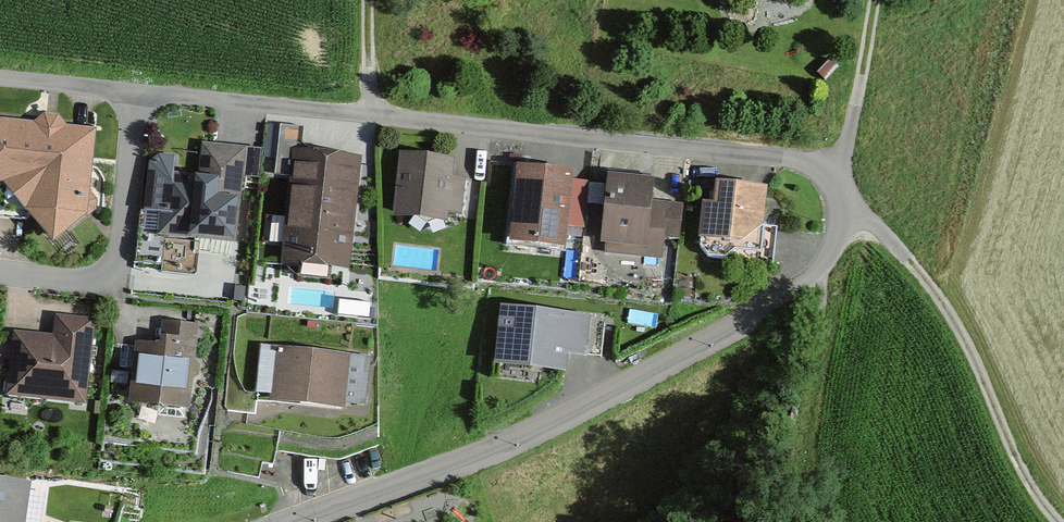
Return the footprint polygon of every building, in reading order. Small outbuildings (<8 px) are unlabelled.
[(0,126),(0,180),(6,181),(4,199),(43,248),(81,215),(90,136),(0,126)] [(168,163),(144,160),(137,216),(157,218),(155,239),(231,248),(244,152),(210,148),(205,186),(165,181),(168,163)] [(355,162),(292,154),(278,265),(341,273),(355,162)] [(448,165),(398,160),(392,218),(442,223),(443,213),(459,214),(462,185),(446,183),(448,165)] [(565,177),(510,169),(500,245),(550,252),(552,233),(575,236),(582,188),(564,185),(565,177)] [(650,187),(607,182),(599,252),(653,258),(655,243),(675,245),(679,208),(648,205),(650,187)] [(761,197),(710,190),(708,209),(695,208),(690,251),(698,268),(714,270),(726,257),(753,260),(761,197)] [(339,284),(335,303),(368,309),(372,290),(339,284)] [(595,314),(506,305),(501,369),(555,373),(556,354),(594,356),(595,314)] [(5,337),(0,373),(0,400),(70,410),(82,325),(51,320),(47,343),(5,337)] [(154,350),(129,347),(121,410),(177,416),(187,331),(157,328),(154,350)] [(361,368),(265,353),(257,405),(354,419),(361,368)] [(0,488),(0,521),(22,521),(25,491),(0,488)]
